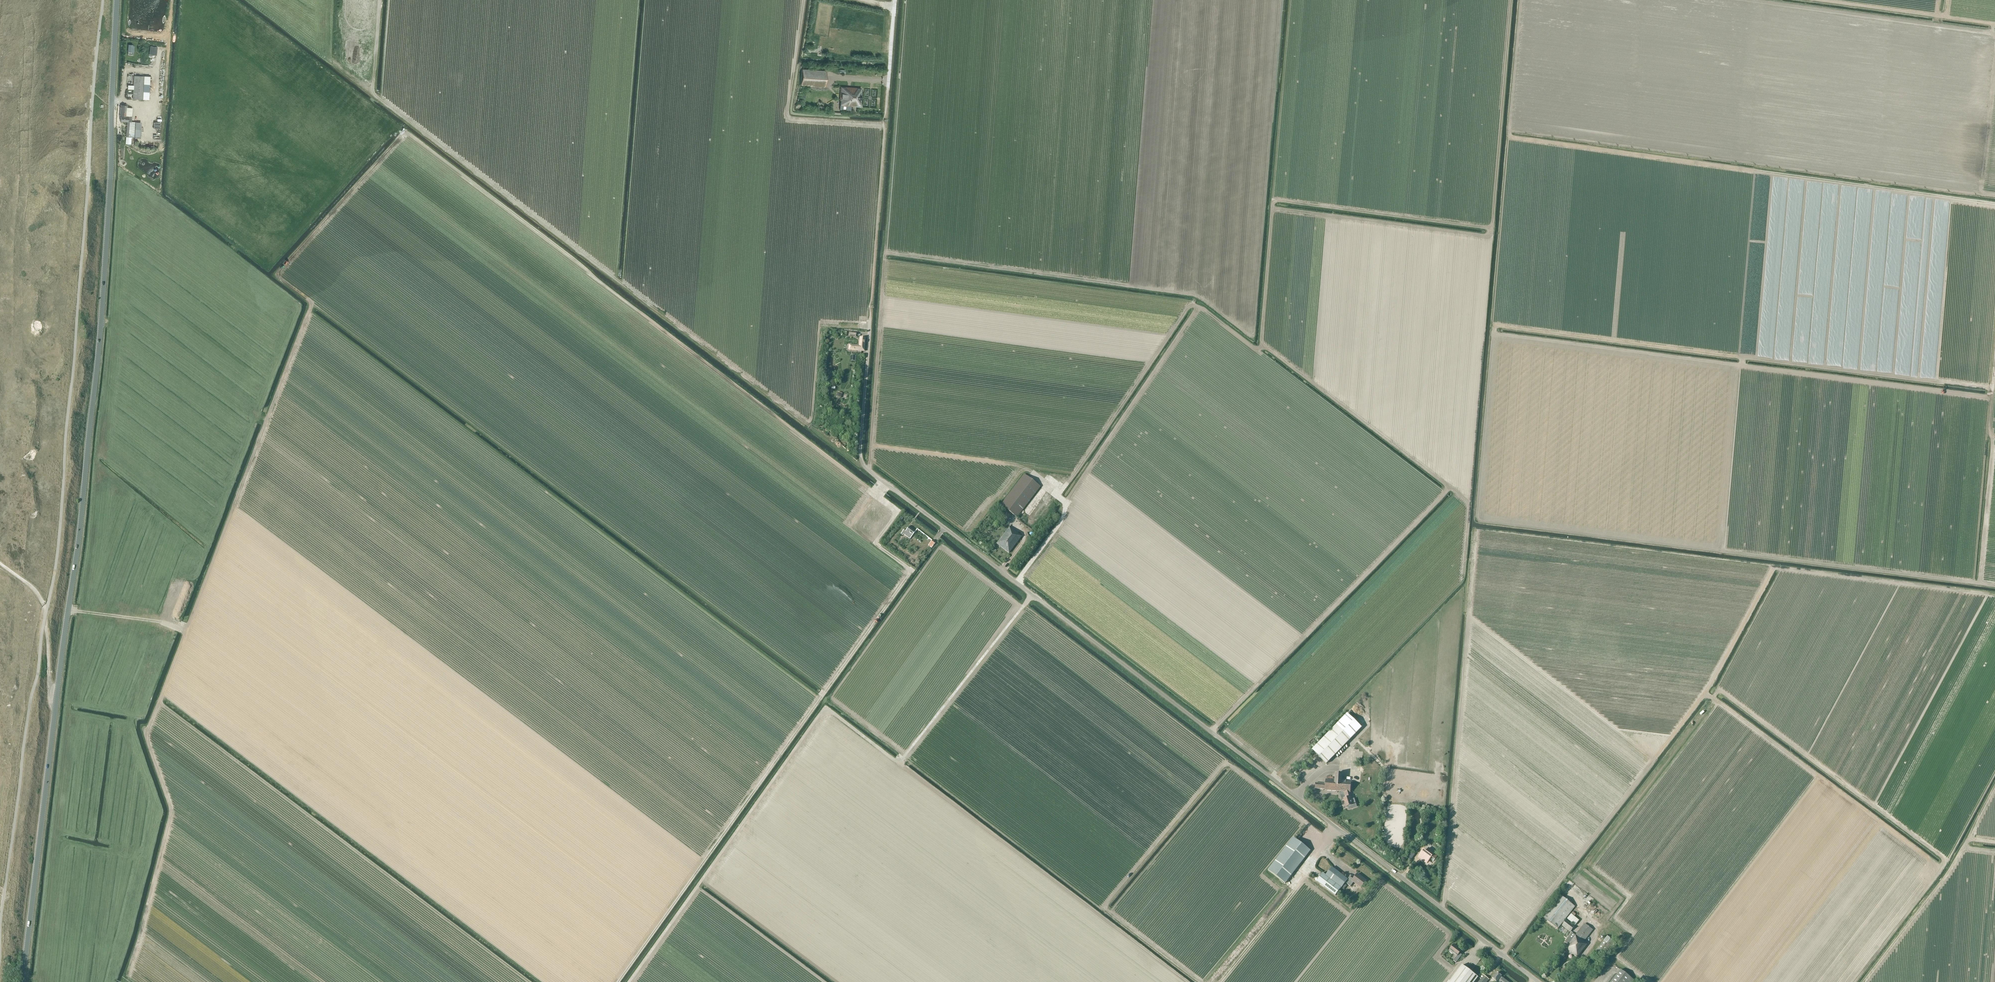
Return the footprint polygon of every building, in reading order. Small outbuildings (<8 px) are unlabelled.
[(818,47),(806,46),(805,54),(817,55),(818,47)] [(801,70),(800,85),(824,86),(825,71),(801,70)] [(133,75),(132,99),(143,99),(144,92),(144,84),(144,76),(133,75)] [(840,101),(840,105),(859,107),(861,88),(840,87),(839,101),(840,101)] [(120,105),(119,116),(120,116),(120,121),(122,121),(127,122),(125,137),(126,137),(131,137),(139,138),(140,122),(131,122),(132,108),(127,108),(127,105),(120,105)] [(861,351),(861,349),(865,349),(866,338),(860,337),(859,346),(849,345),(849,350),(861,351)] [(1024,474),(1000,505),(1017,518),(1041,487),(1024,474)] [(910,539),(915,532),(909,527),(906,531),(905,529),(901,534),(903,536),(904,534),(910,539)] [(1018,534),(1010,527),(997,544),(1009,553),(1021,537),(1018,534)] [(1337,725),(1312,750),(1327,764),(1351,739),(1362,728),(1347,714),(1337,725)] [(1325,790),(1346,792),(1347,797),(1344,798),(1346,807),(1352,805),(1351,800),(1352,800),(1350,793),(1351,793),(1351,781),(1342,780),(1343,774),(1335,773),(1334,780),(1326,779),(1325,784),(1315,783),(1315,789),(1325,790)] [(1293,837),(1268,870),(1286,883),(1311,851),(1293,837)] [(1430,860),(1433,862),(1438,855),(1429,849),(1426,852),(1424,850),(1419,856),(1421,857),(1421,859),(1427,863),(1430,860)] [(1357,874),(1353,879),(1350,876),(1348,879),(1332,867),(1326,875),(1323,873),(1316,881),(1335,896),(1346,883),(1351,886),(1354,883),(1361,888),(1366,881),(1357,874)] [(1595,878),(1588,874),(1585,878),(1592,883),(1595,878)] [(1559,894),(1541,916),(1558,929),(1575,906),(1559,894)] [(1573,912),(1567,919),(1575,925),(1579,920),(1574,916),(1576,914),(1573,912)] [(1575,926),(1572,924),(1567,920),(1562,926),(1571,932),(1575,926)] [(1565,942),(1567,943),(1564,947),(1578,958),(1588,945),(1584,942),(1593,930),(1585,923),(1575,935),(1572,933),(1565,942)] [(1617,944),(1607,936),(1596,950),(1598,952),(1594,956),(1603,962),(1617,944)] [(1456,963),(1460,957),(1458,955),(1462,950),(1454,944),(1449,951),(1456,957),(1453,961),(1456,963)] [(1478,977),(1462,965),(1449,981),(1475,981),(1478,977)] [(1620,969),(1616,976),(1612,980),(1611,981),(1632,981),(1634,980),(1620,969)] [(1501,977),(1502,976),(1497,972),(1492,978),(1497,981),(1508,981),(1501,977)] [(1489,980),(1481,973),(1478,976),(1481,979),(1479,981),(1487,981),(1489,980)]
